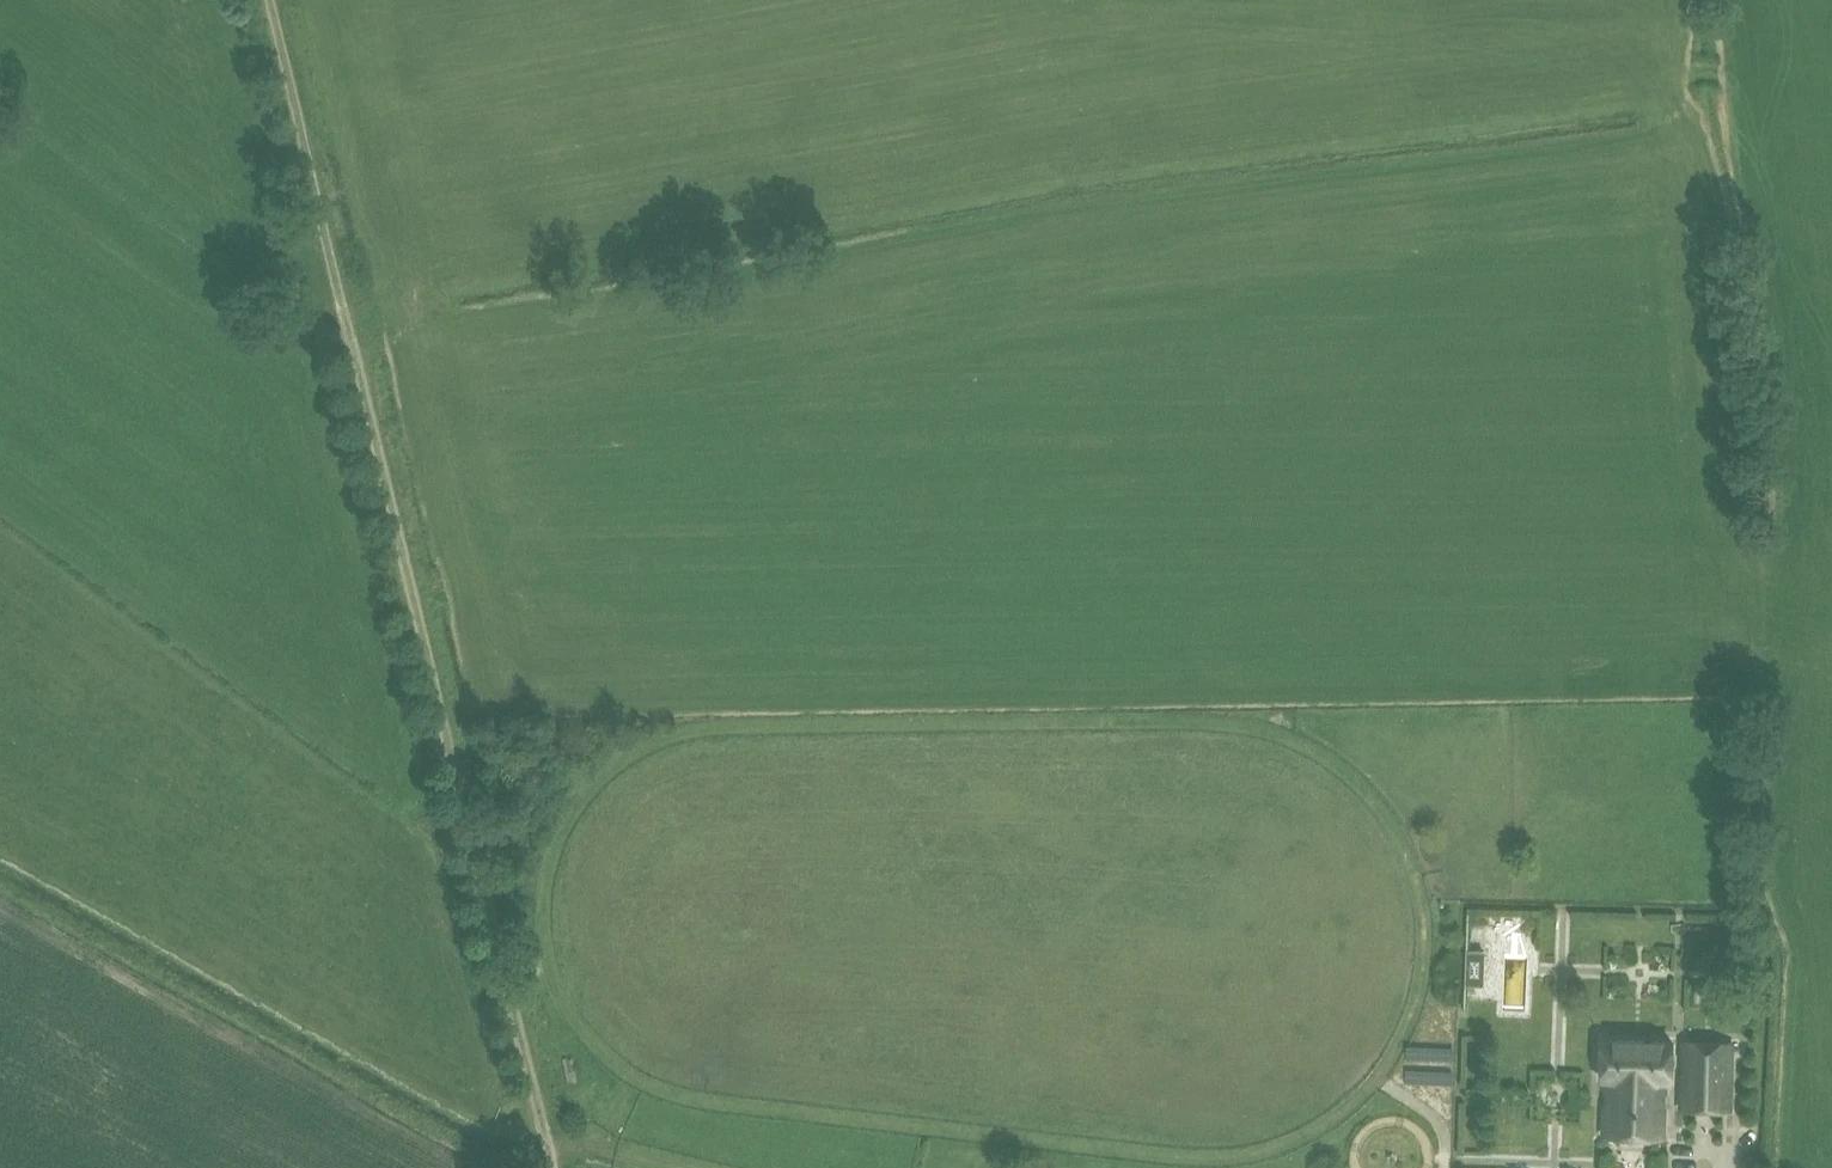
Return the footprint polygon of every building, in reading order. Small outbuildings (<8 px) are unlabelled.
[(1465,984),(1484,985),(1485,949),(1467,948),(1465,984)] [(1604,1135),(1664,1137),(1666,1080),(1670,1081),(1672,1041),(1603,1038),(1601,1078),(1606,1078),(1604,1135)] [(1681,1108),(1730,1110),(1732,1042),(1683,1041),(1681,1108)]
